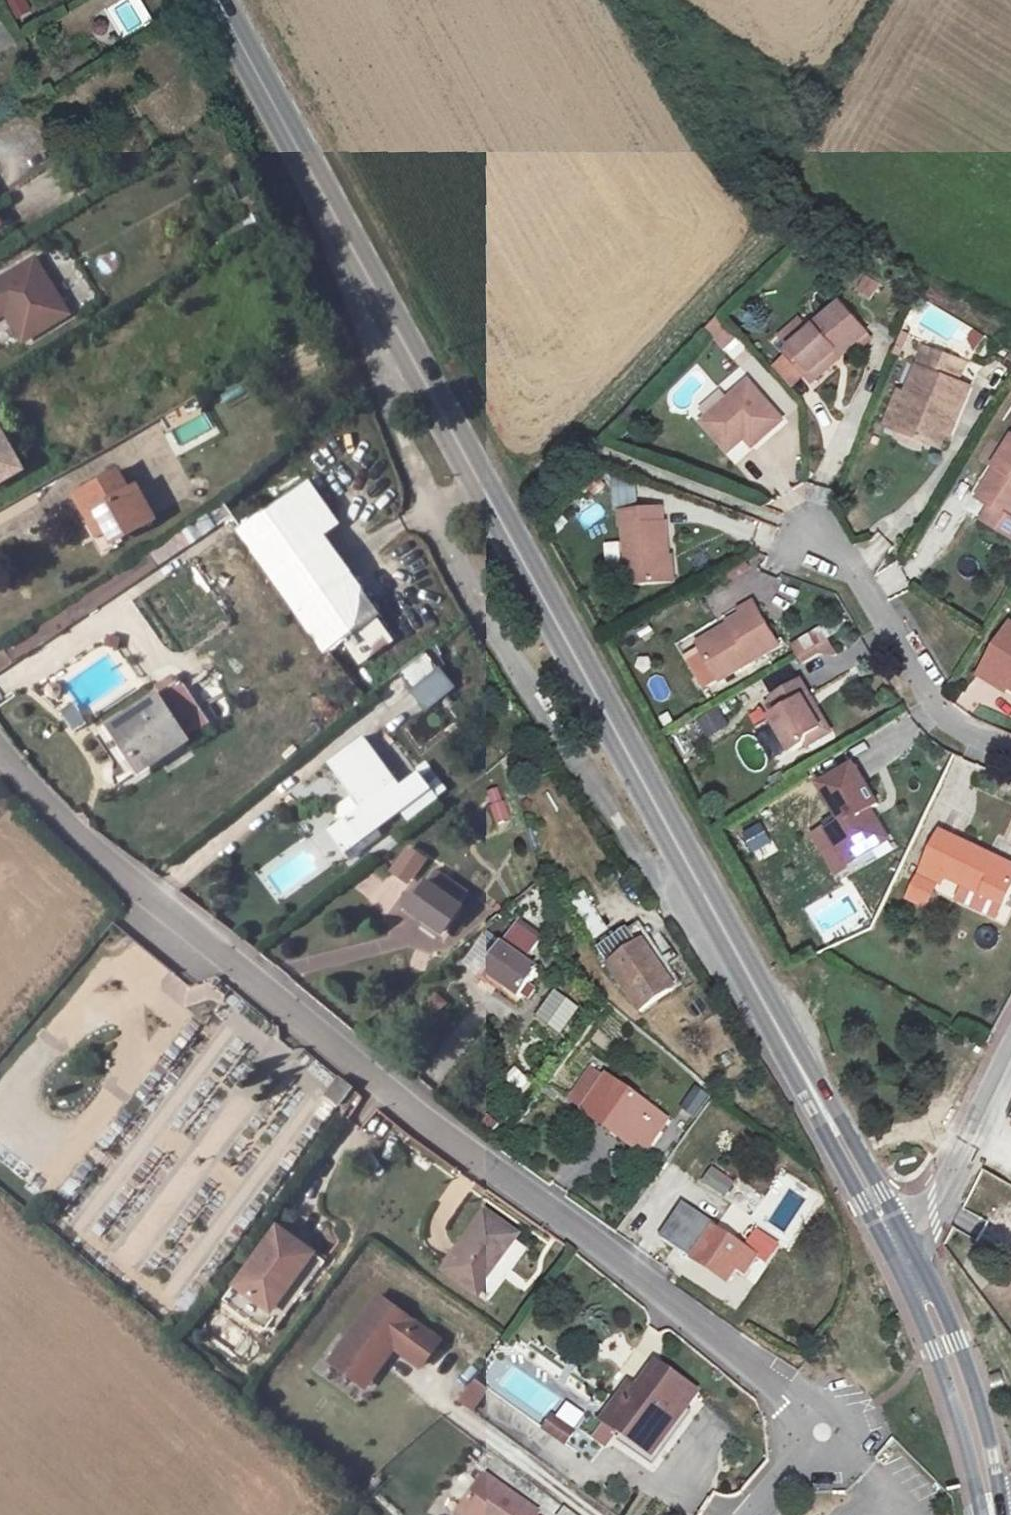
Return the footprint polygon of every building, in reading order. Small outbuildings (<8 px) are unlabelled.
[(24,3),(10,11),(22,32),(36,25),(24,3)] [(0,286),(0,322),(3,320),(8,317),(25,346),(66,323),(33,267),(0,286)] [(839,295),(785,343),(806,371),(835,345),(840,350),(865,326),(839,295)] [(8,317),(3,320),(20,350),(25,346),(8,317)] [(962,357),(924,341),(915,362),(925,366),(911,399),(902,396),(890,425),(898,428),(921,437),(937,444),(943,429),(947,431),(967,382),(955,377),(962,357)] [(835,345),(806,371),(811,376),(840,350),(835,345)] [(883,422),(890,425),(902,396),(911,399),(925,366),(915,362),(905,389),(898,386),(883,422)] [(747,375),(698,417),(724,448),(745,429),(751,424),(759,434),(782,414),(747,375)] [(190,403),(155,423),(163,437),(173,432),(198,417),(190,403)] [(751,424),(745,429),(754,440),(759,434),(751,424)] [(921,437),(898,428),(895,434),(918,444),(921,437)] [(1010,430),(992,460),(995,462),(999,465),(980,496),(988,501),(979,515),(1010,535),(1010,514),(1009,513),(1010,510),(1010,431),(1010,430)] [(11,453),(1,435),(0,436),(0,446),(6,456),(11,453)] [(736,464),(749,450),(739,440),(726,455),(736,464)] [(16,475),(6,456),(0,446),(0,483),(16,475)] [(999,465),(995,462),(975,493),(980,496),(999,465)] [(120,496),(109,476),(67,500),(78,520),(87,516),(98,535),(105,547),(146,524),(128,491),(120,496)] [(609,481),(613,508),(638,503),(633,477),(609,481)] [(311,484),(245,526),(289,597),(341,564),(322,534),(337,525),(311,484)] [(665,519),(664,504),(621,508),(623,524),(626,524),(632,582),(675,578),(668,518),(665,519)] [(87,516),(78,520),(90,540),(98,535),(87,516)] [(175,538),(147,553),(154,565),(182,551),(175,538)] [(82,597),(95,614),(154,577),(143,557),(82,597)] [(896,561),(873,575),(888,600),(911,587),(896,561)] [(341,564),(289,597),(322,650),(340,639),(373,618),(341,564)] [(11,667),(95,614),(82,597),(0,650),(0,653),(11,667)] [(700,642),(718,677),(778,641),(755,598),(740,606),(742,609),(728,617),(729,619),(731,623),(700,642)] [(1006,680),(1010,673),(1010,674),(1010,617),(1009,616),(977,668),(1004,685),(1006,680)] [(373,618),(340,639),(356,663),(389,643),(373,618)] [(698,638),(700,642),(731,623),(729,619),(698,638)] [(792,644),(797,653),(827,635),(820,624),(802,635),(803,638),(792,644)] [(797,653),(801,659),(817,650),(833,651),(836,650),(827,635),(797,653)] [(0,653),(0,674),(11,667),(0,653)] [(422,656),(395,678),(410,696),(437,675),(422,656)] [(798,676),(769,693),(778,707),(770,712),(794,751),(808,741),(809,733),(822,726),(804,696),(809,693),(798,676)] [(390,733),(418,712),(393,678),(373,692),(387,711),(379,718),(390,733)] [(201,727),(173,686),(103,733),(131,774),(201,727)] [(822,726),(809,733),(808,741),(809,743),(830,728),(809,693),(804,696),(822,726)] [(723,711),(700,714),(703,732),(726,729),(723,711)] [(356,821),(324,845),(346,873),(378,850),(372,842),(428,801),(413,784),(393,798),(360,752),(324,778),(356,821)] [(854,760),(820,781),(842,817),(833,822),(854,856),(876,842),(873,838),(887,829),(871,804),(878,799),(854,760)] [(499,798),(491,800),(500,833),(510,828),(499,798)] [(833,822),(828,826),(848,860),(854,856),(833,822)] [(941,826),(912,890),(928,897),(940,873),(944,875),(947,868),(1007,896),(1010,886),(1010,855),(963,833),(962,836),(941,826)] [(873,838),(876,842),(890,834),(887,829),(873,838)] [(415,860),(395,878),(407,891),(427,873),(415,860)] [(935,892),(950,899),(958,885),(942,877),(935,892)] [(464,916),(435,885),(399,918),(427,948),(464,916)] [(630,906),(588,929),(626,997),(670,971),(658,949),(668,943),(652,918),(642,924),(630,906)] [(512,920),(508,927),(479,974),(514,998),(531,969),(516,960),(532,932),(512,920)] [(559,1035),(578,1007),(551,990),(533,1017),(559,1035)] [(430,992),(421,1005),(436,1016),(446,1003),(430,992)] [(514,1068),(503,1078),(519,1094),(529,1083),(514,1068)] [(347,1105),(362,1085),(345,1074),(330,1092),(347,1105)] [(669,1128),(611,1085),(584,1119),(644,1162),(669,1128)] [(700,1183),(751,1215),(765,1193),(744,1180),(739,1187),(709,1168),(700,1183)] [(703,1195),(671,1233),(732,1286),(749,1266),(756,1272),(766,1260),(728,1227),(733,1223),(703,1195)] [(526,1237),(489,1211),(449,1263),(477,1284),(495,1257),(505,1264),(526,1237)] [(312,1257),(276,1230),(232,1288),(264,1312),(289,1280),(293,1282),(312,1257)] [(485,1291),(505,1264),(495,1257),(477,1284),(485,1291)] [(264,1312),(268,1315),(293,1282),(289,1280),(264,1312)] [(423,1373),(442,1347),(381,1302),(332,1368),(360,1389),(376,1368),(375,1361),(380,1355),(396,1354),(423,1373)] [(376,1368),(360,1389),(366,1393),(396,1354),(380,1355),(375,1361),(376,1368)] [(653,1376),(635,1404),(624,1421),(614,1414),(596,1437),(608,1446),(642,1471),(690,1407),(653,1376)] [(471,1378),(457,1402),(473,1411),(487,1388),(471,1378)] [(624,1421),(635,1404),(625,1397),(614,1414),(624,1421)] [(575,1464),(596,1437),(586,1431),(567,1458),(575,1464)] [(564,1447),(545,1433),(540,1440),(538,1442),(557,1457),(564,1447)] [(586,1473),(608,1446),(596,1437),(575,1464),(586,1473)] [(481,1482),(456,1514),(523,1514),(481,1482)]
